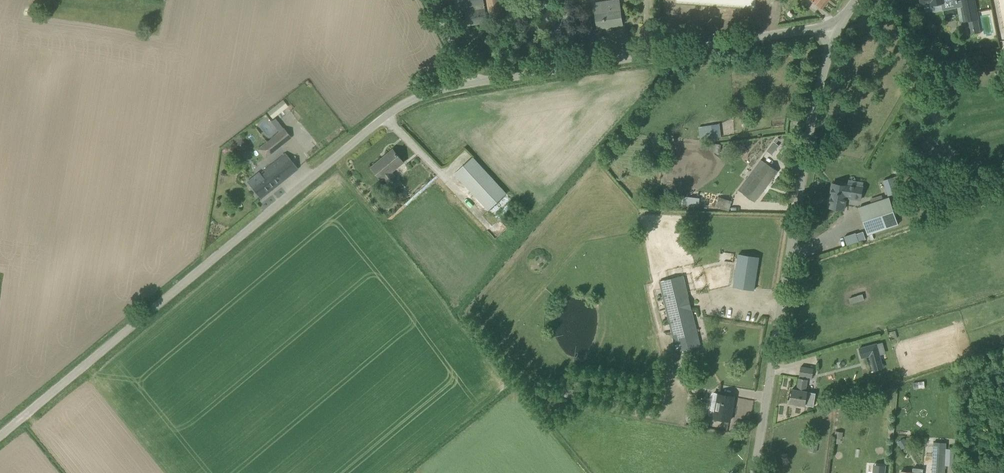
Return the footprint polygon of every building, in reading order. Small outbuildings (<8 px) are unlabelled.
[(467,12),(468,24),(487,21),(484,0),(457,0),(459,13),(467,12)] [(490,18),(504,14),(501,0),(486,0),(490,18)] [(617,10),(616,0),(596,3),(594,5),(596,13),(595,13),(598,28),(623,25),(620,9),(617,10)] [(976,7),(974,0),(960,0),(964,22),(968,21),(970,34),(981,32),(976,7)] [(271,118),(287,106),(282,99),(266,112),(271,118)] [(263,145),(270,154),(286,141),(291,137),(284,128),(276,118),(271,121),(279,132),(263,145)] [(706,126),(699,127),(700,140),(708,139),(721,137),(720,127),(712,128),(712,125),(706,126)] [(239,152),(240,151),(247,147),(239,135),(232,140),(234,144),(239,152)] [(921,146),(935,160),(937,162),(944,155),(927,139),(921,146)] [(719,153),(721,145),(713,143),(711,152),(719,153)] [(391,172),(404,162),(393,149),(372,167),(382,180),(384,178),(390,184),(397,178),(391,172)] [(247,182),(251,187),(260,198),(298,168),(286,153),(261,173),(260,171),(247,182)] [(489,210),(507,194),(473,157),(455,174),(464,184),(489,210)] [(760,161),(757,166),(773,177),(778,171),(766,162),(762,159),(760,161)] [(755,202),(770,181),(772,178),(773,177),(757,166),(746,180),(751,183),(743,193),(755,202)] [(899,175),(883,180),(888,197),(898,193),(904,192),(899,175)] [(397,178),(390,184),(394,189),(401,183),(397,178)] [(864,188),(848,186),(832,183),(829,207),(844,210),(846,198),(861,201),(864,188)] [(860,208),(869,234),(872,233),(898,224),(889,198),(884,199),(882,195),(870,199),(871,204),(860,208)] [(684,196),(683,204),(699,205),(700,198),(684,196)] [(719,197),(716,207),(729,211),(732,202),(719,197)] [(859,242),(866,239),(863,231),(856,234),(859,242)] [(760,257),(738,254),(733,287),(755,290),(760,257)] [(701,346),(683,276),(659,282),(677,351),(701,346)] [(862,293),(849,297),(850,302),(864,299),(862,293)] [(893,331),(888,333),(892,344),(897,342),(893,331)] [(880,353),(866,357),(871,372),(873,371),(875,378),(881,376),(879,369),(880,369),(877,360),(882,359),(880,353)] [(801,367),(799,376),(812,377),(814,368),(801,367)] [(806,391),(808,379),(799,378),(797,390),(792,389),(790,403),(805,405),(814,407),(816,393),(807,392),(806,391)] [(570,388),(570,386),(562,385),(560,396),(576,399),(577,390),(570,388)] [(714,418),(720,419),(730,421),(734,396),(724,395),(718,393),(717,401),(712,400),(711,410),(715,411),(714,418)] [(902,449),(909,445),(904,438),(898,442),(902,449)] [(934,442),(933,472),(944,472),(946,443),(934,442)]
